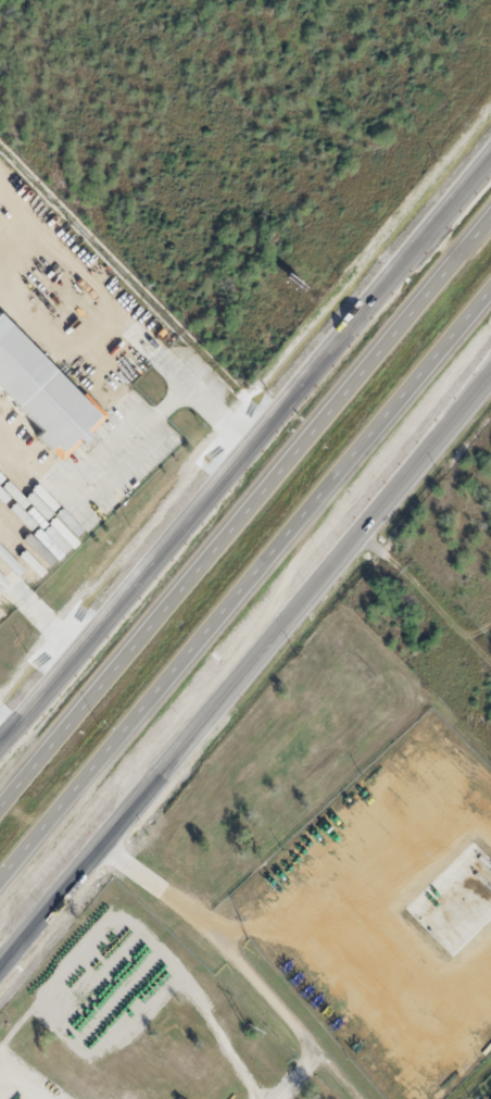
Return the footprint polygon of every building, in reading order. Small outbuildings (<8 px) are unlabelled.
[(105,416),(83,393),(78,397),(0,318),(0,393),(38,432),(34,436),(59,462),(105,416)]
